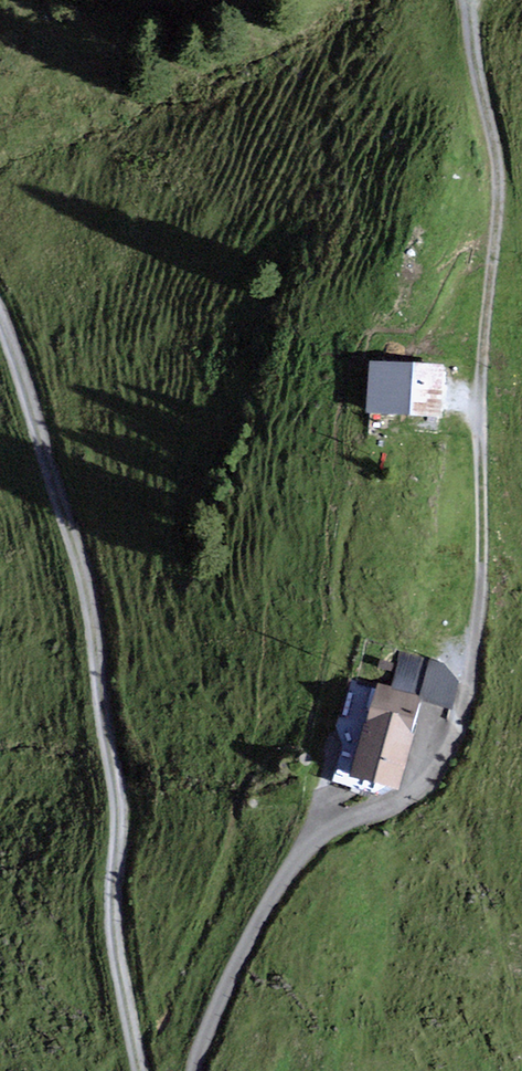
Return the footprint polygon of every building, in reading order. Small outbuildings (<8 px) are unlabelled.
[(443,369),(368,365),(366,417),(440,421),(443,369)] [(439,667),(430,663),(400,657),(391,696),(422,703),(455,711),(460,688),(439,667)] [(377,693),(354,783),(399,794),(422,703),(391,696),(377,693)]
